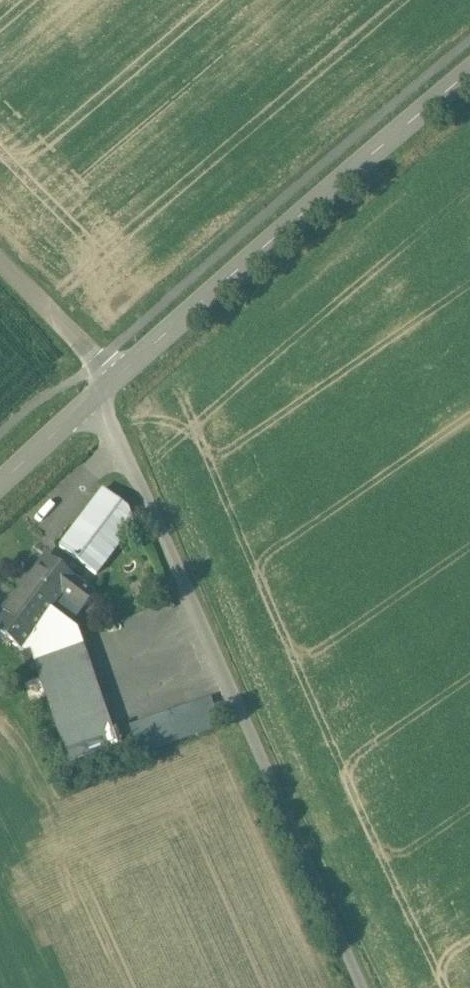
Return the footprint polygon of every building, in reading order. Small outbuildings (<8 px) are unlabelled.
[(126,508),(103,490),(59,547),(96,575),(133,525),(126,508)] [(49,610),(50,609),(61,593),(82,609),(93,594),(46,558),(22,589),(49,610)] [(22,589),(0,618),(0,634),(23,651),(29,649),(69,765),(113,750),(121,748),(115,730),(112,731),(77,629),(70,624),(50,609),(49,610),(22,589)] [(211,698),(127,728),(137,757),(222,727),(211,698)]
